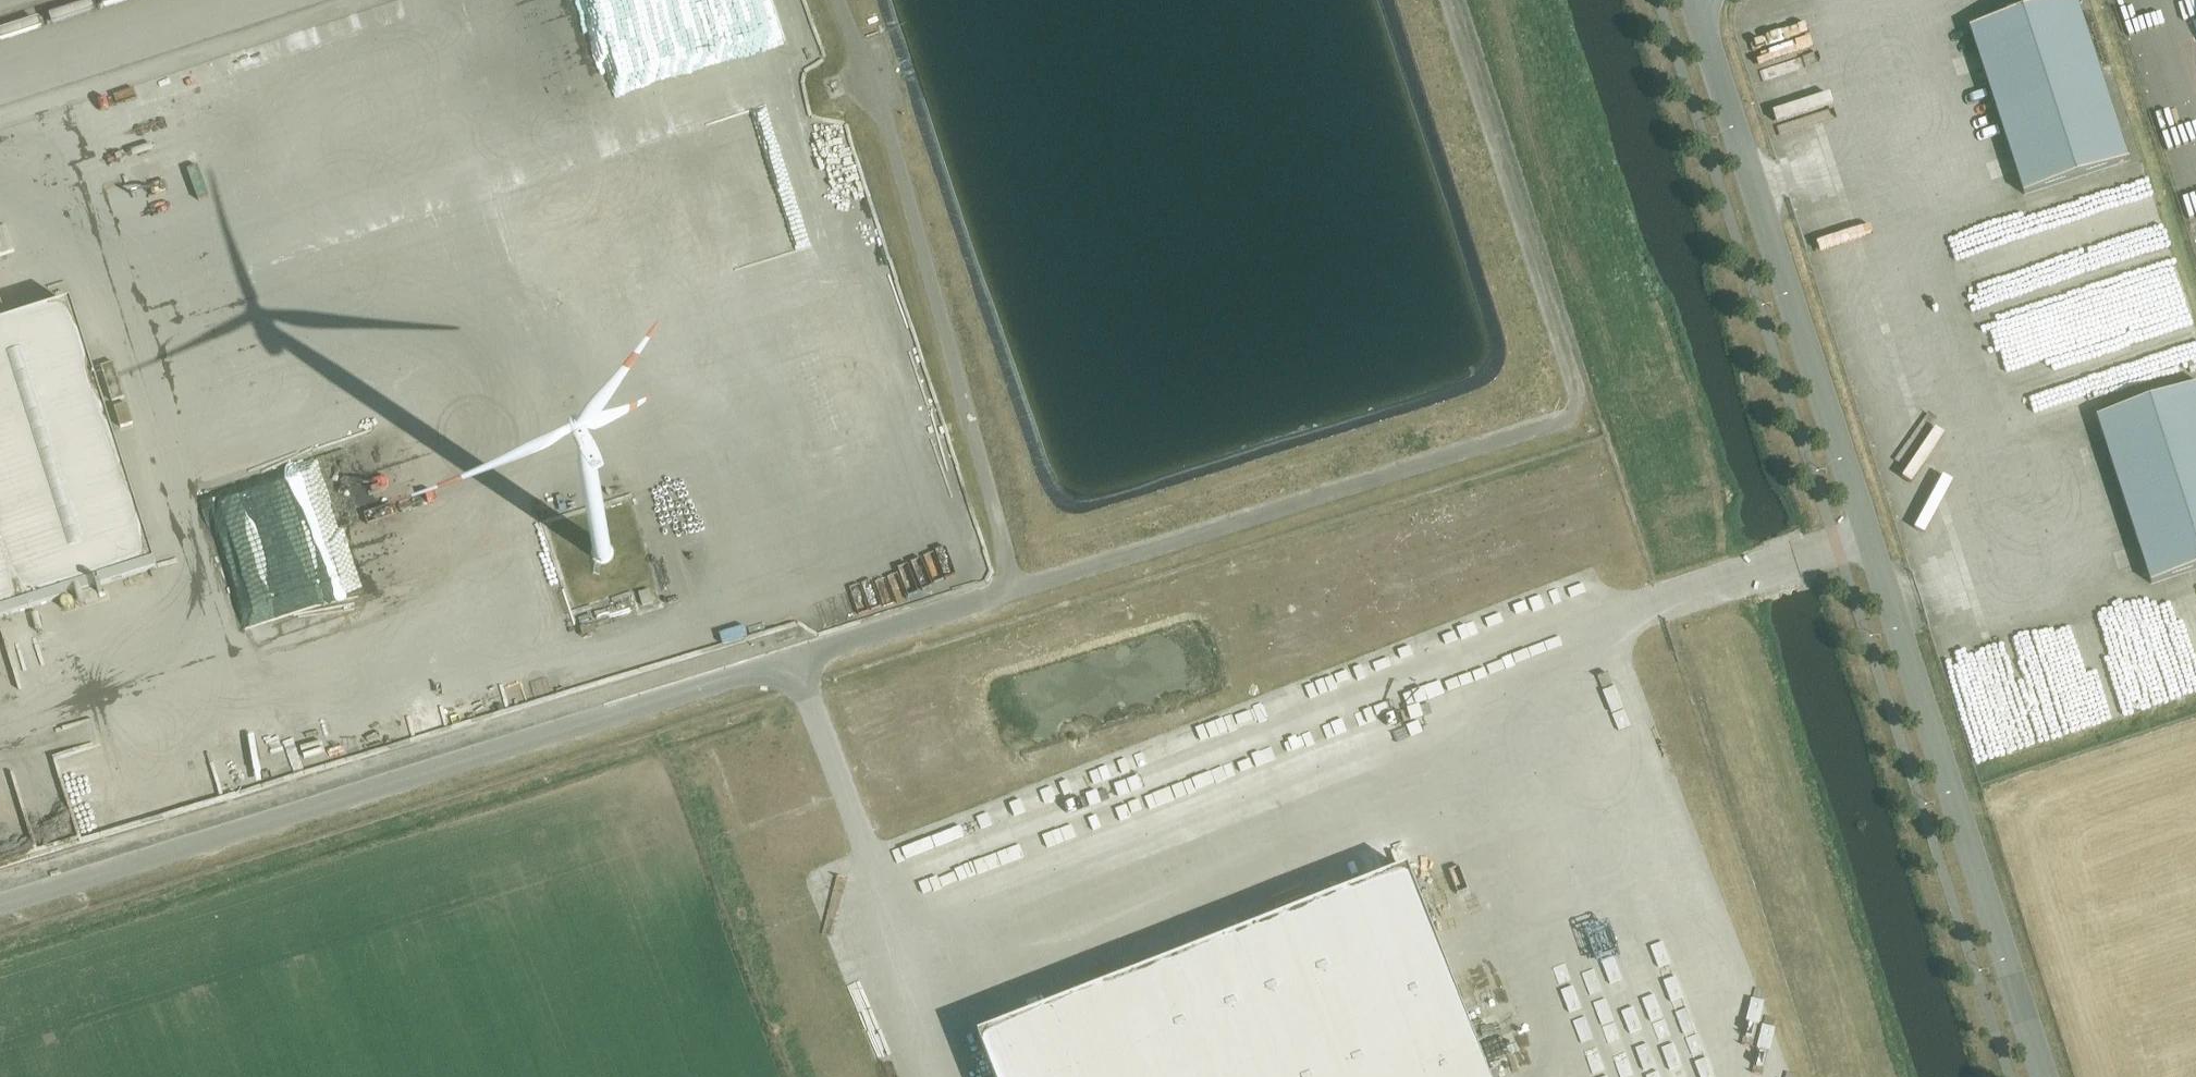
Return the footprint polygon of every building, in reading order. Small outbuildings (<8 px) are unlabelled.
[(1974,32),(2029,199),(2139,163),(2085,0),(2073,0),(1974,32)] [(171,562),(87,306),(24,326),(0,252),(0,618),(171,562)] [(2102,422),(2156,589),(2195,576),(2195,391),(2102,422)] [(984,1034),(1001,1076),(1502,1076),(1417,863),(984,1034)]
